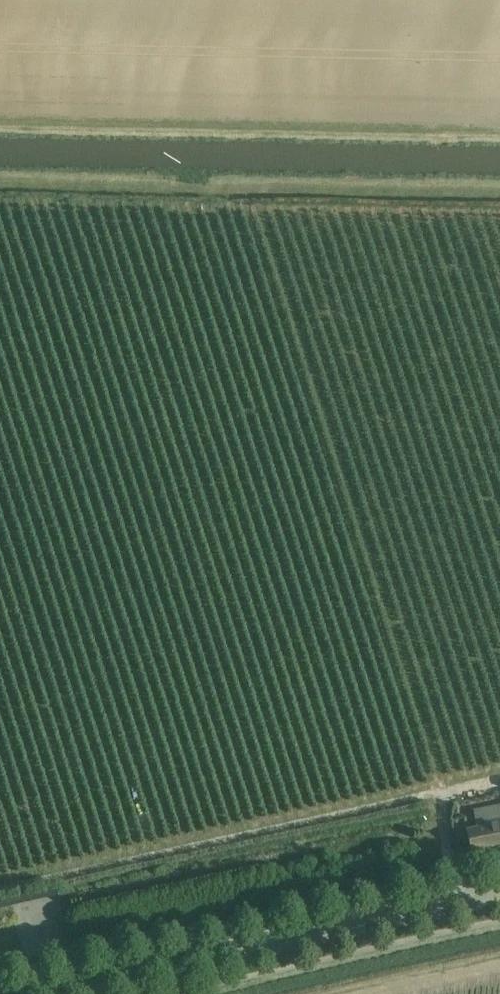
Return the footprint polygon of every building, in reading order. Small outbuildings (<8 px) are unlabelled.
[(476,833),(466,835),(471,857),(481,855),(499,851),(499,828),(476,833)]
